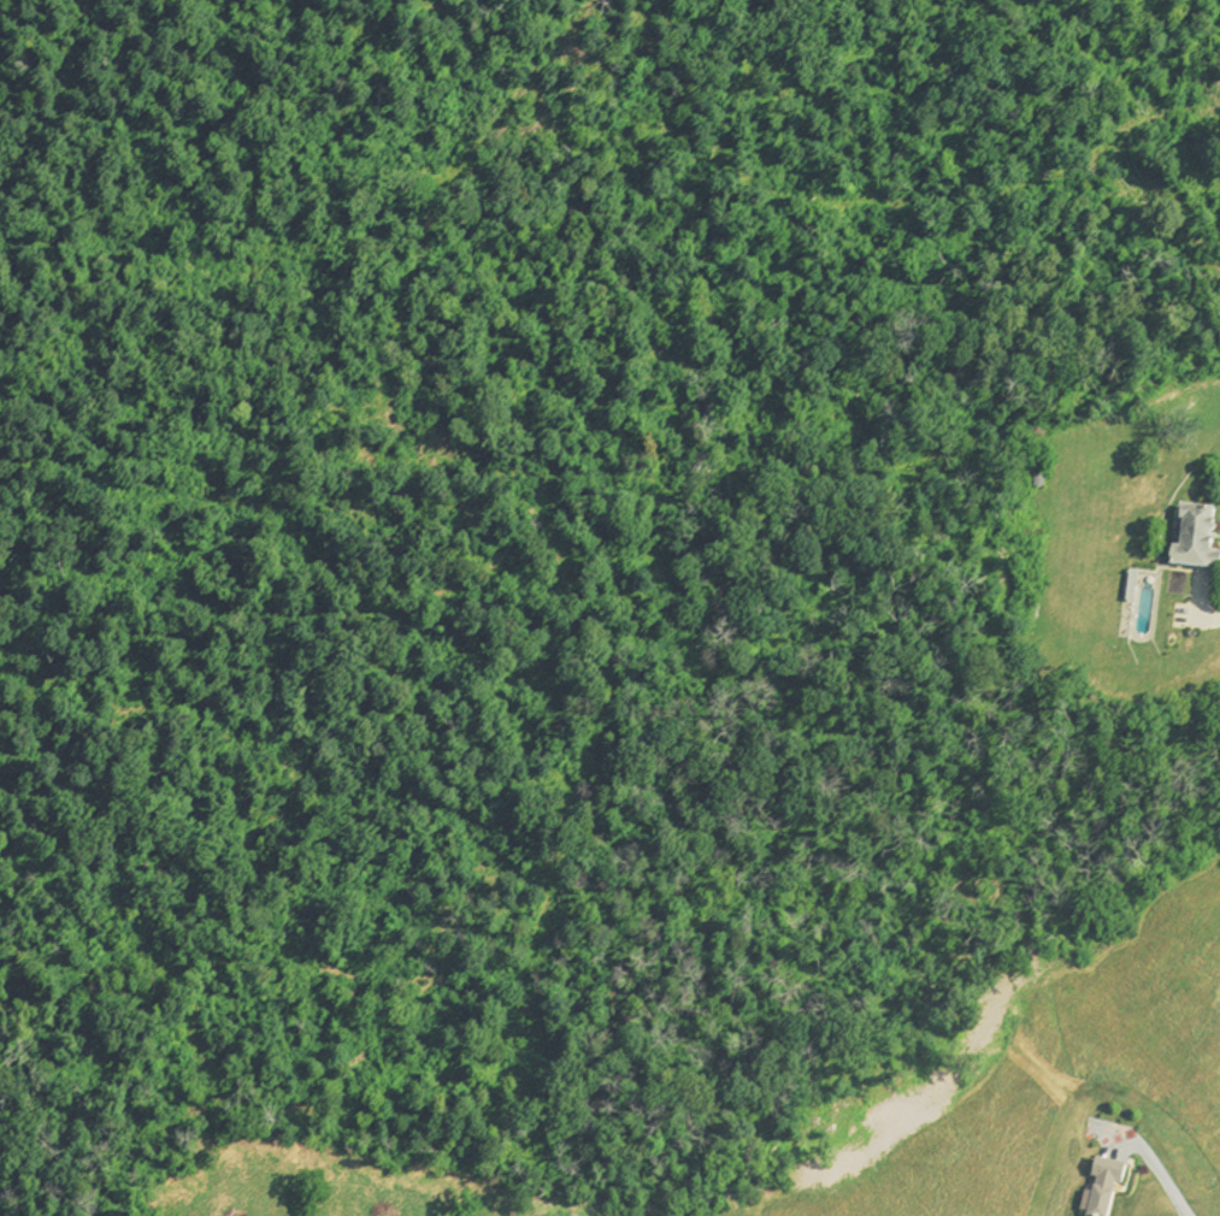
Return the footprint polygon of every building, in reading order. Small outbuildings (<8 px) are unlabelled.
[(1203,553),(1207,511),(1173,508),(1168,568),(1214,572),(1215,554),(1203,553)]
